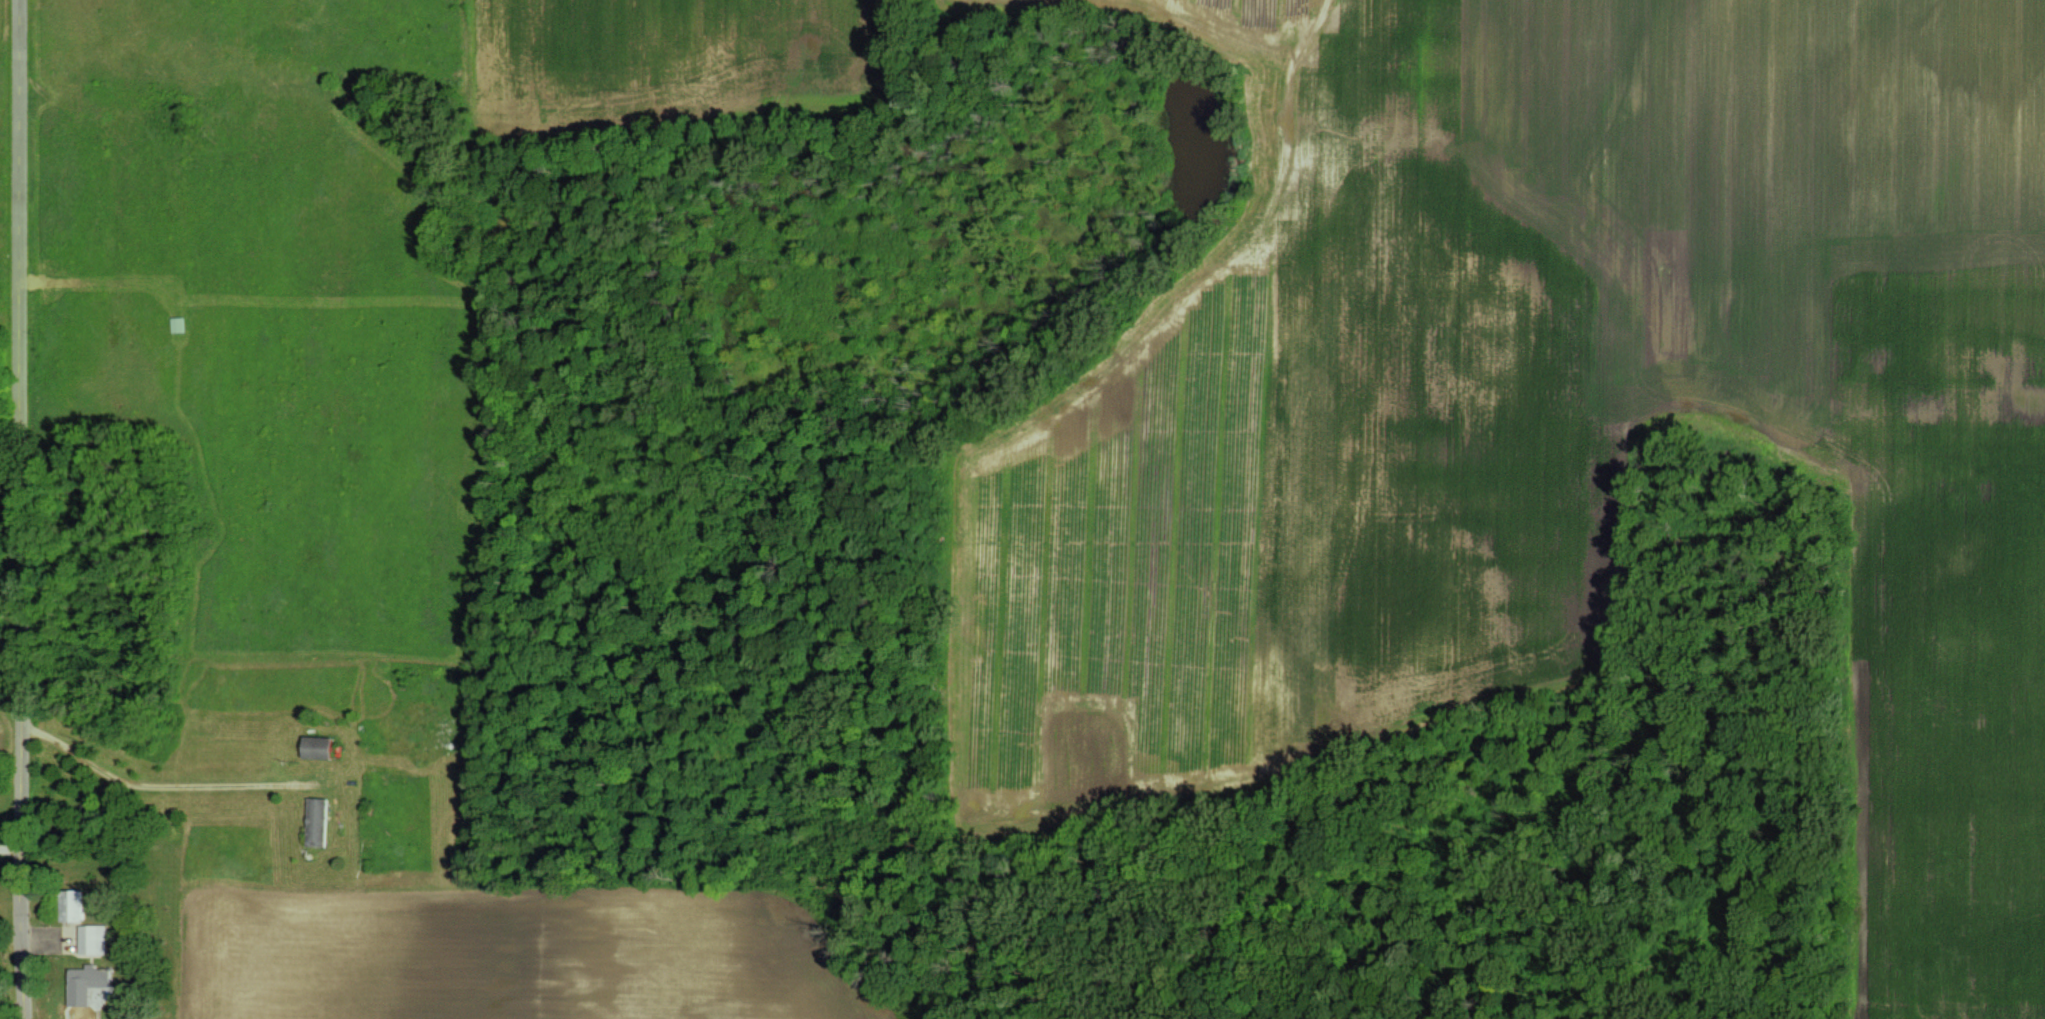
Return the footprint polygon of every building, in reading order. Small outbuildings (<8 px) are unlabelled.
[(331,758),(332,737),(303,736),(303,757),(331,758)] [(325,798),(306,797),(305,845),(325,845),(325,798)] [(80,889),(69,889),(68,894),(59,894),(59,921),(80,921),(80,889)] [(77,925),(78,954),(105,953),(104,924),(77,925)] [(88,1006),(88,986),(108,986),(109,968),(83,967),(83,969),(67,968),(66,1005),(88,1006)]
